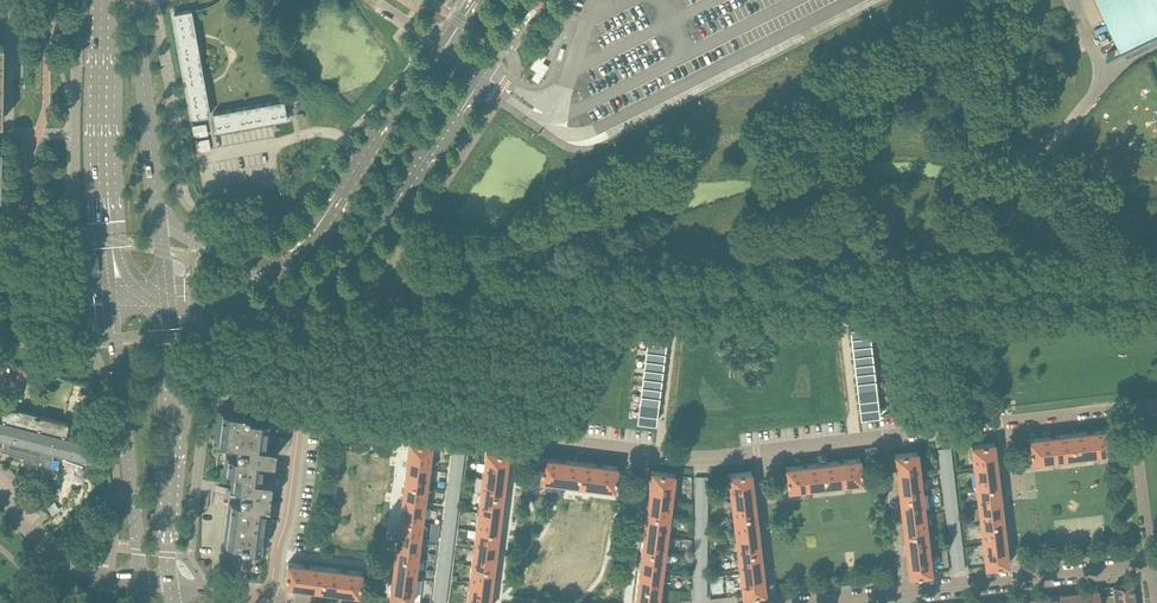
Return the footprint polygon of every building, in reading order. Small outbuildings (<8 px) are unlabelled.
[(1120,27),(1110,31),(1118,48),(1115,49),(1116,51),(1119,50),(1121,54),(1156,37),(1156,0),(1107,0),(1120,27)] [(210,114),(192,9),(174,12),(193,117),(210,114)] [(533,78),(537,81),(539,82),(549,66),(543,62),(548,55),(542,51),(531,67),(537,71),(533,78)] [(284,100),(213,112),(215,121),(216,130),(287,117),(286,108),(284,100)] [(207,134),(206,122),(192,124),(193,136),(207,134)] [(869,335),(868,326),(850,328),(851,337),(869,335)] [(647,341),(665,343),(667,334),(649,332),(647,341)] [(869,335),(851,337),(852,343),(853,346),(870,344),(869,335)] [(646,350),(664,352),(665,343),(647,341),(646,350)] [(870,344),(853,346),(853,352),(854,355),(872,353),(870,344)] [(664,355),(664,352),(646,350),(645,359),(663,361),(664,355)] [(873,361),(872,353),(854,355),(854,361),(855,364),(873,361)] [(644,367),(662,370),(663,361),(645,359),(644,367)] [(856,372),(874,370),(873,361),(855,364),(855,370),(856,372)] [(643,376),(661,379),(662,373),(662,370),(644,367),(643,376)] [(874,370),(856,372),(857,381),(875,379),(874,370)] [(642,385),(660,387),(661,379),(643,376),(642,385)] [(875,379),(857,381),(857,387),(858,390),(876,388),(875,379)] [(641,394),(659,396),(660,387),(642,385),(641,394)] [(876,388),(858,390),(859,396),(859,399),(877,397),(876,388)] [(640,403),(658,405),(658,400),(659,396),(641,394),(640,403)] [(877,397),(859,399),(860,408),(878,406),(877,397)] [(639,412),(657,414),(657,408),(658,405),(640,403),(639,412)] [(68,454),(66,459),(63,458),(62,459),(82,466),(82,465),(81,465),(83,458),(104,463),(105,462),(108,450),(109,447),(107,446),(88,441),(88,440),(89,440),(90,435),(73,431),(71,436),(72,436),(71,437),(65,436),(65,433),(66,433),(69,422),(40,415),(40,417),(34,416),(35,414),(4,406),(2,417),(2,419),(0,419),(0,437),(4,438),(2,447),(1,447),(1,448),(13,451),(12,455),(37,462),(36,462),(36,463),(57,471),(61,457),(60,456),(60,457),(53,455),(54,451),(68,454)] [(878,406),(860,408),(861,417),(879,415),(878,406)] [(224,469),(232,470),(229,495),(223,540),(240,543),(241,544),(242,545),(242,546),(243,546),(244,546),(245,545),(246,546),(263,548),(270,493),(270,492),(270,491),(269,491),(268,491),(269,490),(270,489),(271,489),(271,488),(272,481),(271,480),(270,479),(264,478),(266,460),(272,460),(273,460),(274,460),(274,459),(275,459),(275,458),(279,420),(250,417),(250,415),(250,414),(249,414),(249,413),(248,413),(248,412),(218,409),(214,440),(239,443),(238,446),(237,446),(237,447),(237,448),(237,449),(237,450),(237,451),(238,451),(237,454),(226,453),(224,469)] [(637,421),(655,423),(657,414),(639,412),(637,421)] [(1114,428),(1071,433),(1074,456),(1116,451),(1114,428)] [(1031,461),(1074,456),(1071,433),(1029,438),(1031,461)] [(432,443),(410,440),(405,480),(427,483),(432,443)] [(971,445),(976,486),(999,483),(994,442),(971,445)] [(453,446),(451,460),(457,461),(459,447),(453,446)] [(465,447),(459,447),(457,461),(464,461),(465,447)] [(938,449),(940,463),(946,462),(944,448),(938,449)] [(486,450),(481,490),(504,492),(509,453),(486,450)] [(900,495),(922,492),(917,452),(895,454),(900,495)] [(541,480),(578,484),(580,462),(543,457),(541,480)] [(860,458),(823,463),(826,485),(863,481),(860,458)] [(617,466),(580,462),(578,484),(614,489),(617,466)] [(951,556),(957,556),(963,555),(952,462),(946,462),(940,463),(951,556)] [(789,490),(826,485),(823,463),(786,467),(789,490)] [(675,474),(652,471),(647,510),(670,513),(675,474)] [(729,474),(733,514),(756,512),(751,471),(729,474)] [(405,480),(400,519),(422,522),(427,483),(405,480)] [(976,486),(981,526),(1003,523),(999,483),(976,486)] [(481,490),(476,529),(499,532),(504,492),(481,490)] [(927,532),(922,492),(900,495),(904,535),(927,532)] [(647,510),(642,550),(665,552),(670,513),(647,510)] [(733,514),(738,555),(761,552),(756,512),(733,514)] [(400,519),(395,558),(417,561),(422,522),(400,519)] [(459,520),(458,526),(471,529),(473,522),(459,520)] [(1008,564),(1003,523),(981,526),(986,567),(1008,564)] [(494,571),(499,532),(476,529),(471,568),(494,571)] [(909,576),(932,573),(927,532),(904,535),(909,576)] [(642,550),(637,589),(660,592),(665,552),(642,550)] [(740,574),(734,574),(735,581),(735,584),(742,583),(743,595),(765,593),(761,552),(738,555),(739,561),(740,568),(740,574)] [(417,561),(395,558),(390,598),(412,601),(417,561)] [(285,585),(322,590),(325,567),(288,562),(285,585)] [(362,572),(325,567),(322,590),(359,594),(362,572)] [(494,571),(471,568),(467,602),(490,602),(494,571)] [(722,576),(711,577),(712,590),(712,592),(723,591),(722,582),(723,582),(722,576)] [(425,582),(423,597),(430,598),(432,583),(425,582)] [(1114,594),(1099,596),(1100,602),(1134,598),(1132,584),(1113,586),(1114,594)] [(441,590),(435,589),(433,602),(439,602),(441,590)] [(660,592),(637,589),(635,602),(658,602),(660,592)] [(1099,596),(1099,590),(1085,592),(1086,602),(1100,602),(1099,596)] [(1085,592),(1071,593),(1072,602),(1086,602),(1085,592)] [(1071,593),(1057,595),(1058,602),(1072,602),(1071,593)] [(1057,595),(1043,597),(1044,602),(1058,602),(1057,595)]
